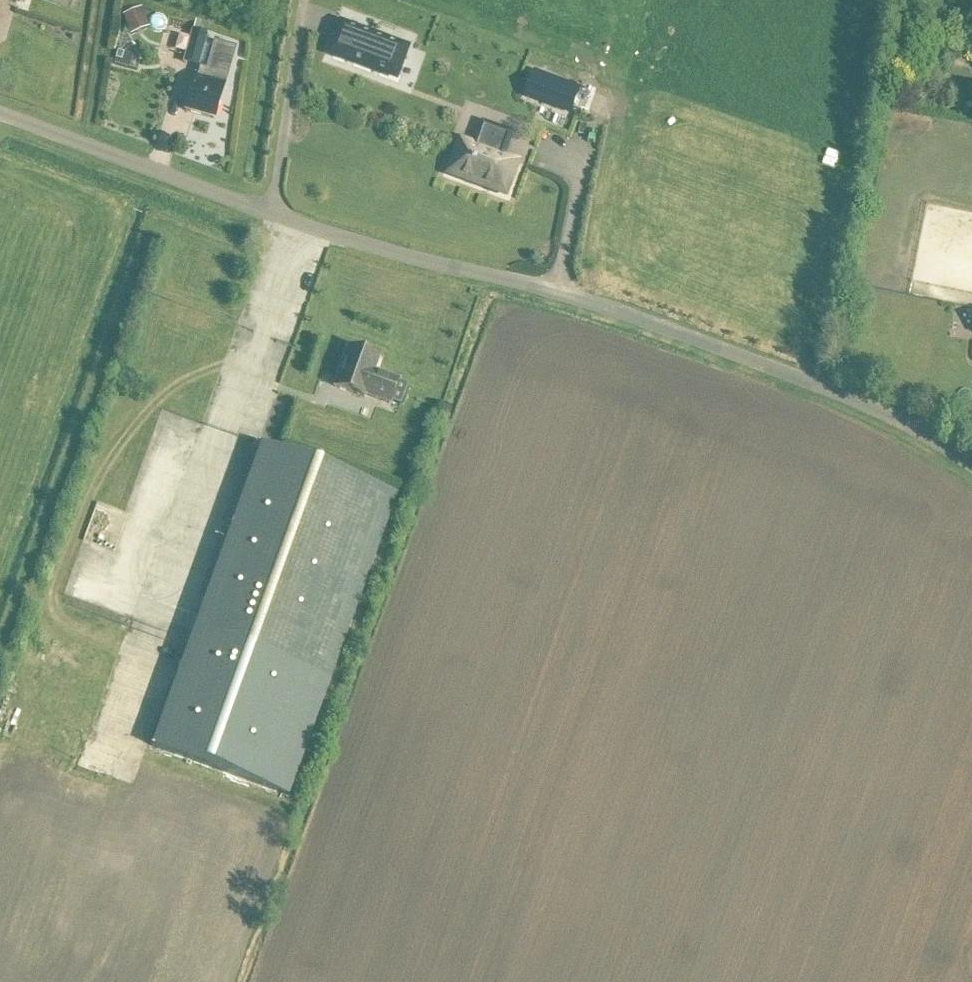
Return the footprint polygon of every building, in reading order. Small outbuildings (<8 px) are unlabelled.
[(130,38),(149,30),(141,11),(122,18),(130,38)] [(345,26),(333,57),(396,80),(405,54),(390,49),(392,44),(345,26)] [(207,38),(190,34),(182,66),(198,70),(207,38)] [(195,78),(185,113),(215,122),(227,78),(235,50),(214,44),(204,80),(195,78)] [(513,137),(485,126),(484,128),(490,130),(482,151),(462,144),(450,176),(507,197),(519,165),(505,160),(513,137)] [(389,406),(390,404),(400,408),(407,388),(397,384),(398,382),(373,373),(378,360),(348,349),(333,389),(364,399),(365,397),(389,406)] [(260,446),(192,635),(151,748),(287,797),(396,496),(260,446)]
